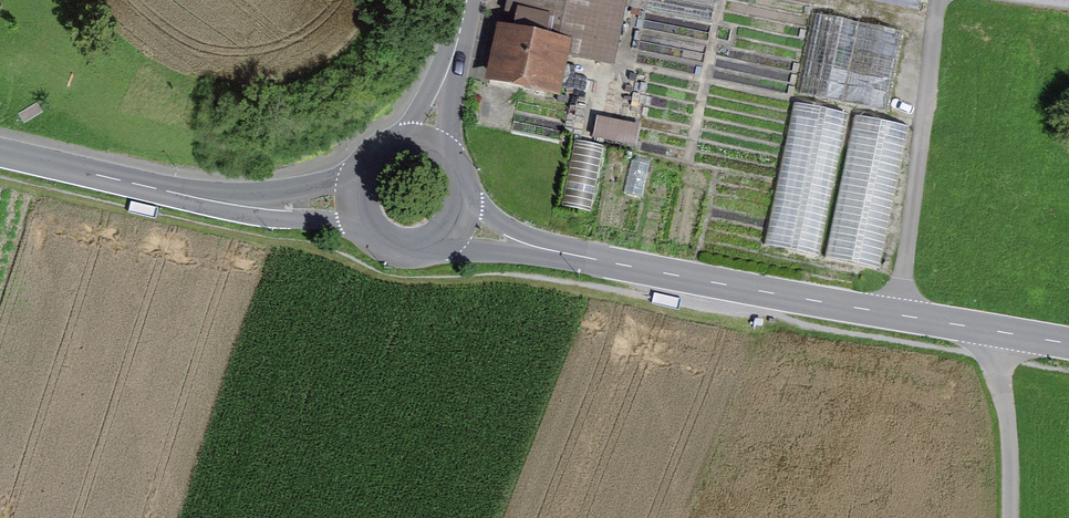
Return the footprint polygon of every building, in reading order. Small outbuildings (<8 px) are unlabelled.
[(571,38),(611,47),(622,3),(622,0),(521,0),(503,79),(559,91),(571,38)] [(622,3),(710,23),(715,0),(622,0),(622,3)] [(916,0),(867,0),(914,9),(916,0)] [(901,31),(814,17),(801,97),(888,111),(901,31)] [(793,105),(764,244),(814,254),(844,116),(793,105)] [(636,147),(640,128),(595,119),(592,138),(636,147)] [(825,255),(875,265),(903,129),(853,119),(825,255)] [(579,144),(573,177),(599,182),(605,149),(579,144)]
